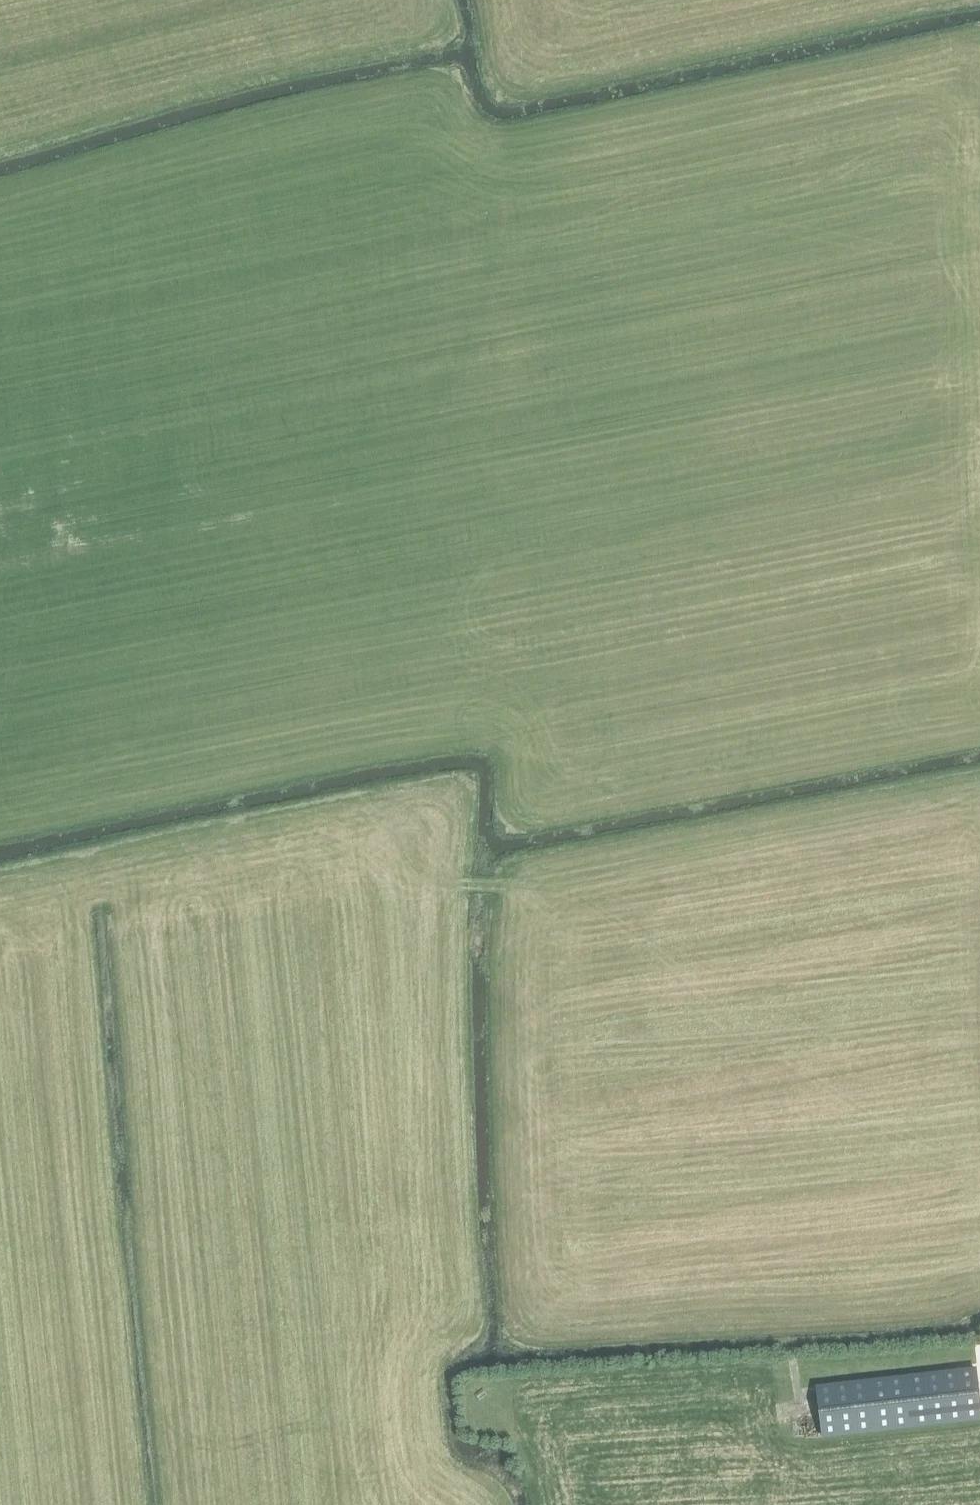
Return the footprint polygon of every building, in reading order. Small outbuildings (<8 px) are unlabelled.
[(979,1421),(979,1405),(976,1367),(814,1385),(821,1439),(979,1421)]
